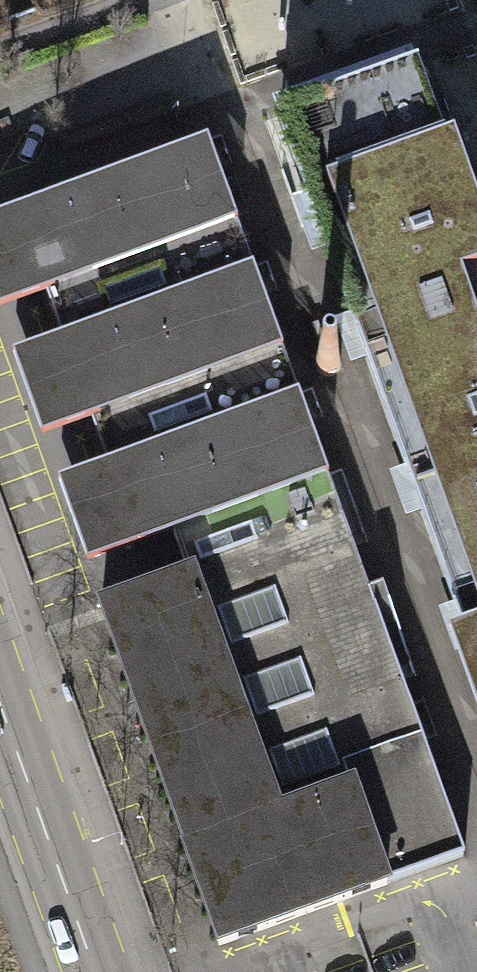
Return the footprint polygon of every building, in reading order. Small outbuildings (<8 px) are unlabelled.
[(239,6),(266,74),(399,21),(391,0),(253,0),(239,6)] [(413,66),(277,115),(476,662),(476,240),(413,66)] [(253,269),(207,141),(0,215),(0,310),(45,294),(61,337),(253,269)] [(102,463),(298,394),(282,351),(253,269),(61,337),(10,355),(40,440),(88,424),(102,463)] [(175,531),(327,477),(298,394),(102,463),(55,480),(85,563),(175,531)] [(190,574),(343,520),(327,477),(175,531),(190,574)] [(352,785),(389,887),(464,860),(343,520),(190,574),(275,813),(352,785)] [(275,813),(190,574),(100,606),(222,946),(389,887),(352,785),(275,813)]
